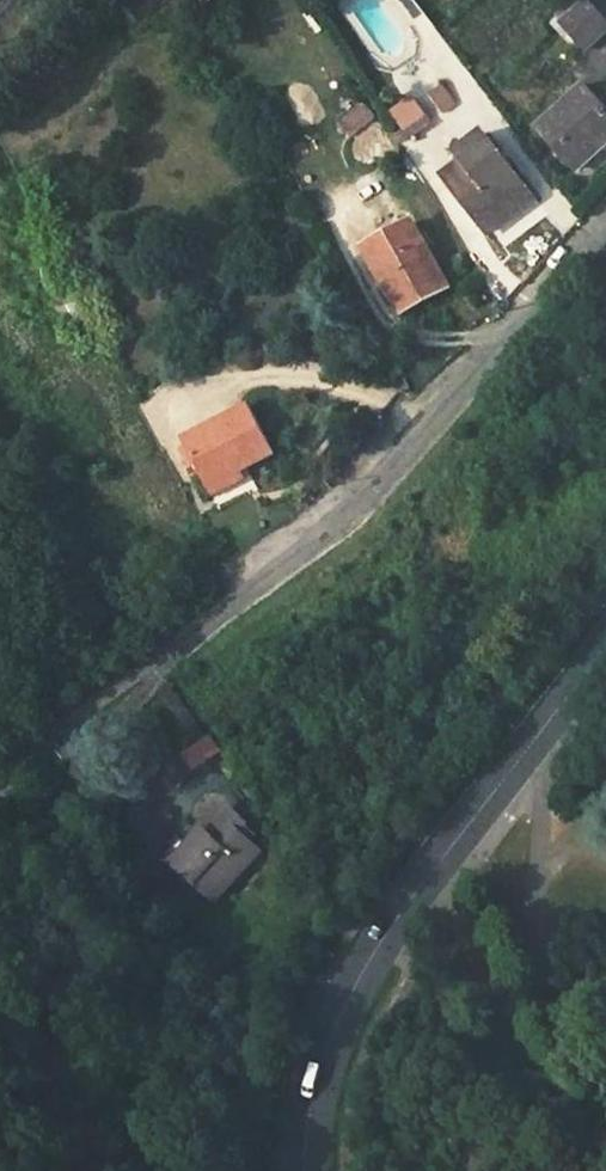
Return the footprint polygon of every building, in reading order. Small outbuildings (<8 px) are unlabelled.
[(588,2),(581,7),(575,0),(554,20),(583,53),(605,33),(605,23),(588,2)] [(575,172),(605,144),(605,113),(582,87),(536,129),(575,172)] [(339,124),(350,138),(374,120),(363,106),(339,124)] [(503,216),(506,220),(528,204),(513,185),(520,180),(485,133),(456,154),(468,171),(449,185),(483,231),(503,216)] [(534,199),(520,180),(513,185),(528,204),(534,199)] [(486,235),(506,220),(503,216),(483,231),(486,235)] [(396,238),(366,254),(400,314),(447,289),(411,222),(393,231),(396,238)] [(361,243),(366,254),(396,238),(393,231),(390,226),(361,243)] [(187,448),(196,465),(208,488),(240,471),(274,454),(249,407),(183,440),(187,448)] [(190,468),(196,465),(187,448),(181,451),(190,468)] [(244,479),(240,471),(208,488),(212,496),(244,479)] [(191,770),(223,753),(214,735),(182,752),(191,770)] [(202,888),(214,900),(213,900),(256,852),(218,816),(190,847),(181,840),(166,856),(177,867),(168,877),(192,899),(202,888)]
